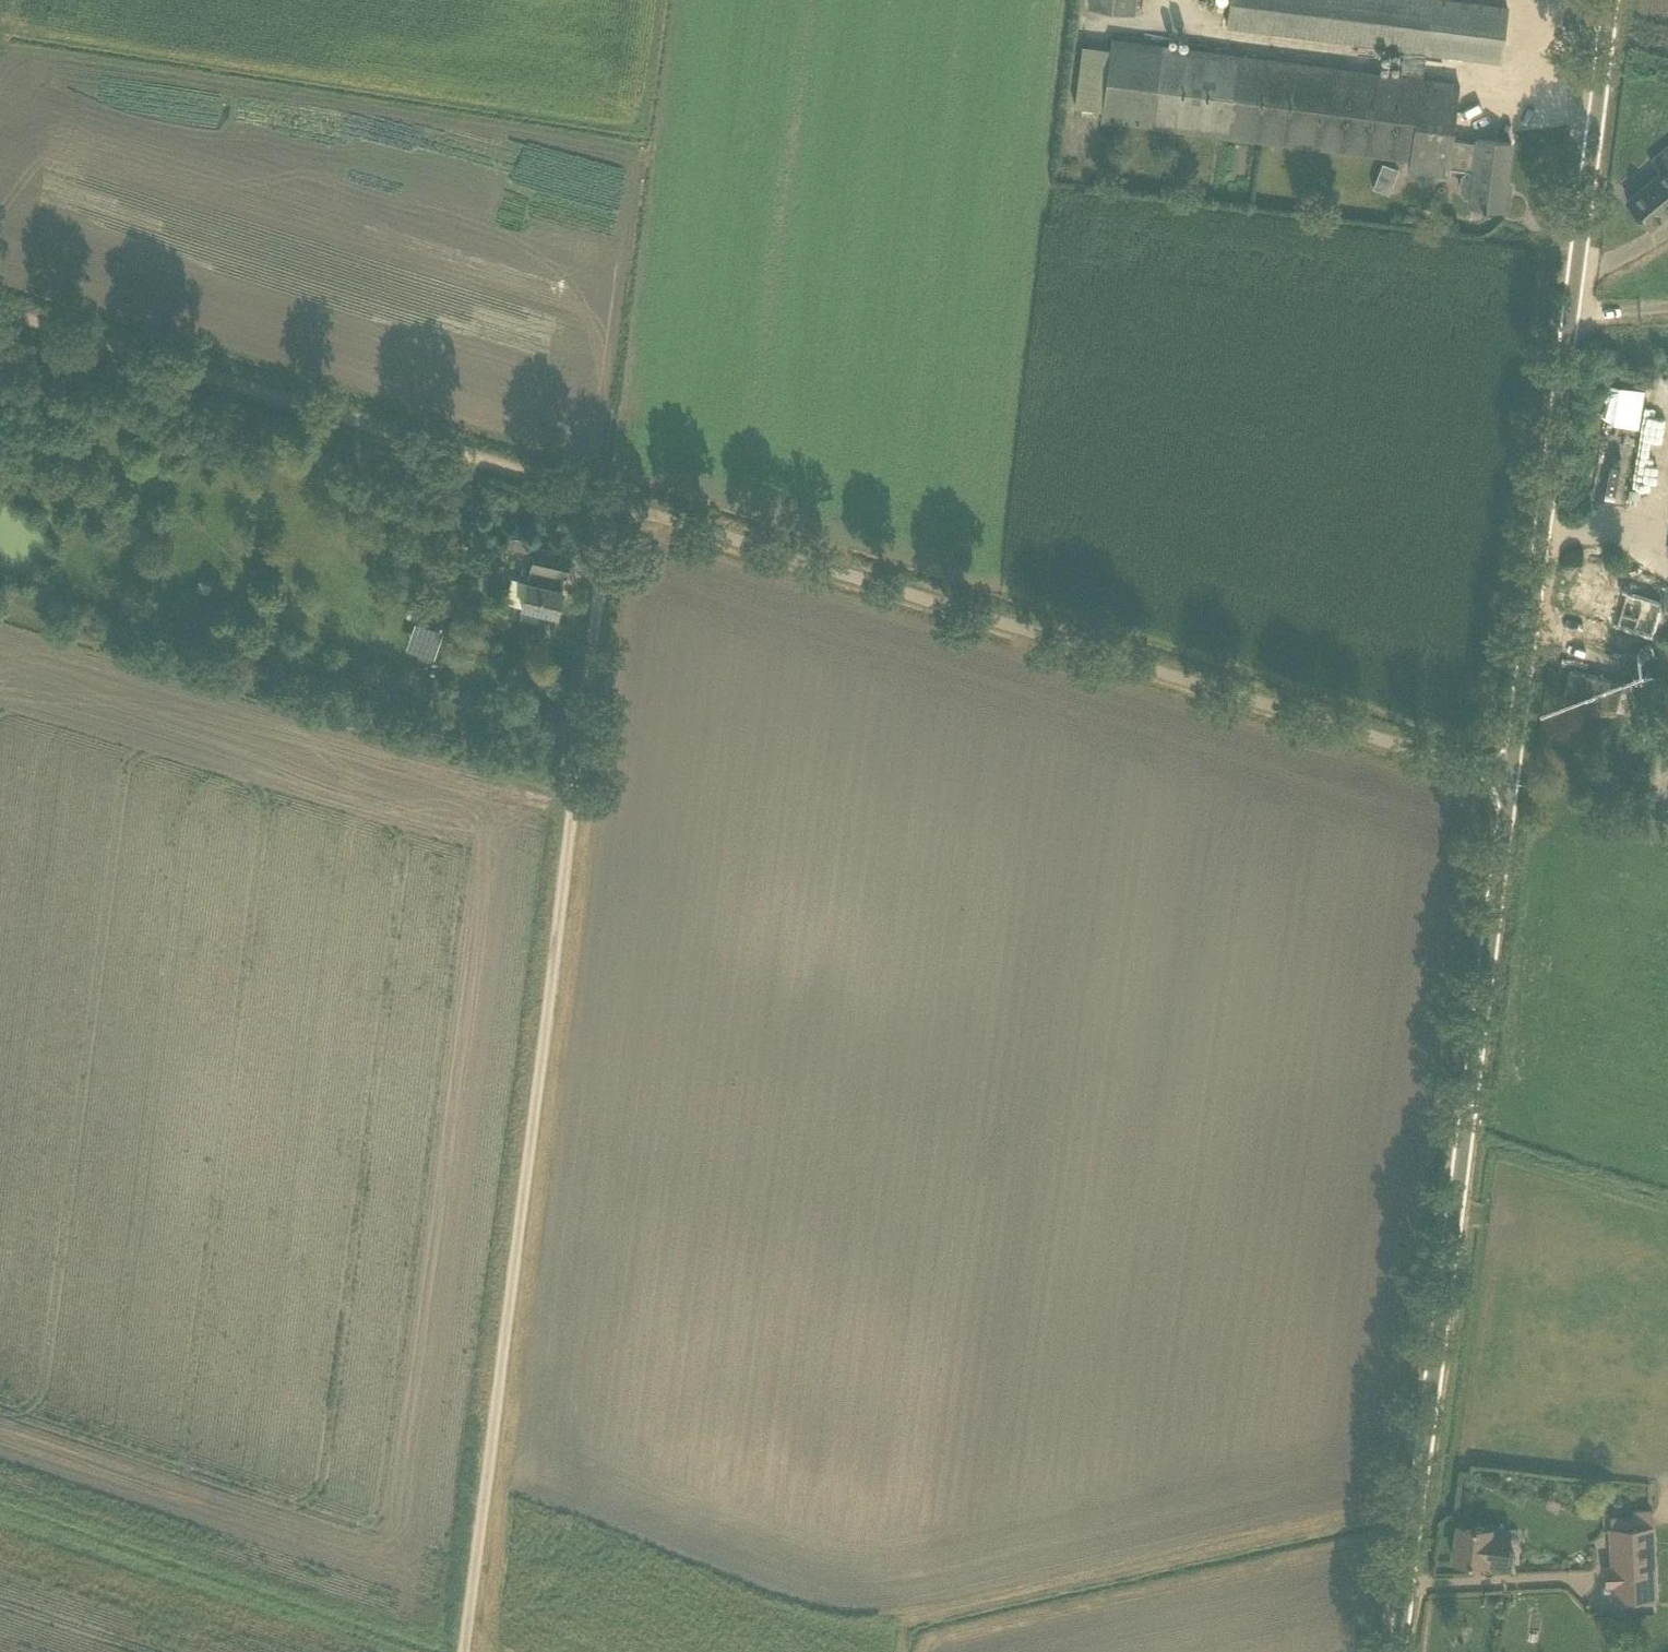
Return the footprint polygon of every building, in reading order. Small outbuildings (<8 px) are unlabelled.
[(1086,9),(1135,14),(1137,0),(1087,0),(1086,9)] [(1400,75),(1423,78),(1426,51),(1513,62),(1521,0),(1149,0),(1147,14),(1403,48),(1400,75)] [(1468,195),(1471,195),(1470,204),(1482,206),(1482,207),(1486,208),(1487,206),(1503,209),(1511,142),(1478,138),(1477,143),(1452,139),(1459,83),(1423,78),(1400,75),(1112,37),(1110,49),(1082,45),(1074,107),(1101,112),(1101,120),(1410,159),(1409,170),(1448,174),(1449,164),(1472,166),(1464,172),(1462,187),(1468,195)] [(1650,160),(1660,173),(1627,201),(1649,227),(1667,211),(1667,145),(1650,160)] [(1382,160),(1374,186),(1392,191),(1400,165),(1382,160)] [(536,547),(523,605),(523,606),(521,616),(539,620),(541,610),(558,614),(564,589),(561,589),(565,574),(566,574),(570,555),(536,547)] [(1651,636),(1665,589),(1636,580),(1636,579),(1620,575),(1615,588),(1567,573),(1556,607),(1651,636)] [(423,605),(413,602),(409,613),(420,617),(423,605)] [(420,620),(445,628),(449,613),(425,605),(420,620)] [(1616,708),(1622,682),(1570,670),(1564,696),(1616,708)] [(1612,1587),(1613,1600),(1659,1598),(1656,1524),(1653,1524),(1653,1508),(1633,1509),(1633,1514),(1611,1515),(1611,1526),(1609,1526),(1610,1565),(1605,1565),(1606,1587),(1612,1587)] [(1489,1568),(1510,1570),(1512,1549),(1505,1548),(1507,1529),(1457,1522),(1453,1559),(1484,1563),(1484,1560),(1490,1561),(1489,1568)]
